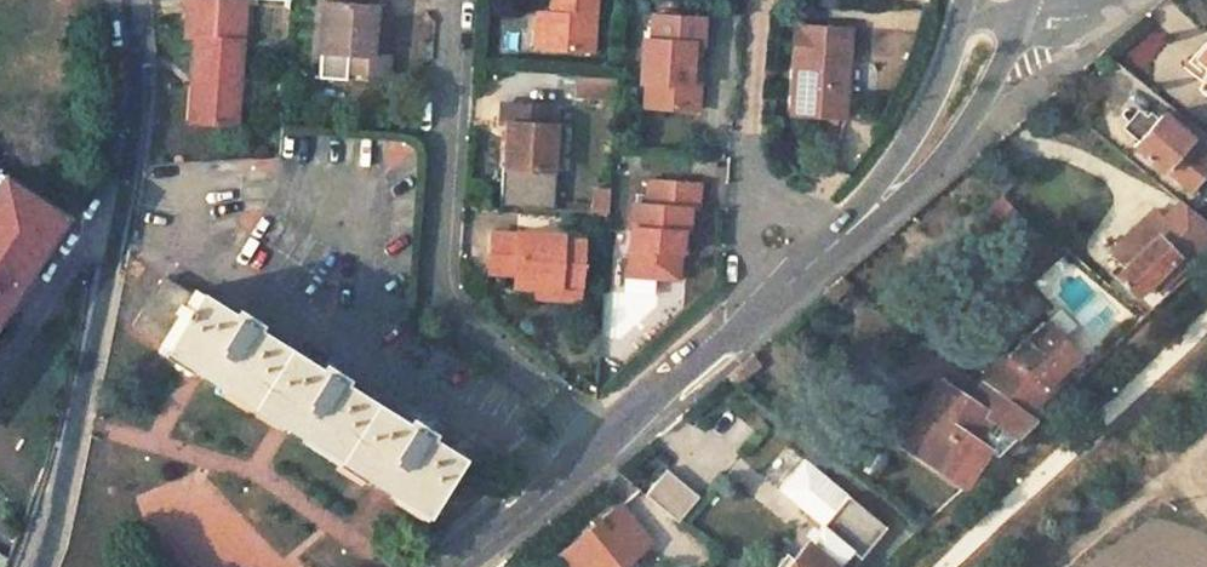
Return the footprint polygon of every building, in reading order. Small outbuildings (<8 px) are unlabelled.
[(183,44),(193,44),(190,88),(193,88),(190,126),(234,129),(243,0),(186,0),(183,44)] [(318,53),(343,54),(342,72),(386,75),(387,57),(379,56),(367,55),(370,5),(382,6),(383,0),(333,0),(333,1),(321,0),(318,53)] [(590,0),(544,0),(543,10),(538,10),(535,49),(586,52),(590,0)] [(379,56),(382,6),(370,5),(367,55),(379,56)] [(530,9),(527,48),(535,49),(538,10),(530,9)] [(632,42),(629,90),(636,90),(634,111),(689,115),(691,89),(683,89),(684,68),(686,45),(694,45),(696,21),(647,18),(645,42),(632,42)] [(813,73),(808,122),(855,125),(864,33),(804,28),(800,71),(813,73)] [(691,89),(693,69),(684,68),(683,89),(691,89)] [(808,122),(813,73),(800,71),(796,121),(808,122)] [(607,79),(569,76),(568,96),(606,99),(607,79)] [(508,126),(506,176),(550,177),(552,132),(553,110),(499,108),(498,125),(508,126)] [(1191,140),(1159,114),(1134,144),(1165,170),(1166,169),(1192,189),(1206,172),(1206,138),(1199,131),(1191,140)] [(561,177),(563,132),(552,132),(550,177),(556,177),(561,177)] [(550,177),(506,176),(504,176),(503,209),(554,213),(556,177),(550,177)] [(61,220),(0,179),(0,310),(61,220)] [(671,243),(672,211),(678,212),(680,186),(641,184),(639,208),(616,207),(613,266),(630,267),(629,278),(664,280),(666,243),(671,243)] [(609,214),(612,187),(594,185),(592,213),(609,214)] [(1107,285),(1129,303),(1146,286),(1154,295),(1183,267),(1190,275),(1206,259),(1206,225),(1181,203),(1163,221),(1155,213),(1113,254),(1126,267),(1107,285)] [(505,290),(527,291),(551,292),(551,285),(573,287),(576,247),(554,245),(554,240),(508,237),(508,241),(485,239),(483,277),(506,279),(505,290)] [(612,277),(629,278),(630,267),(613,266),(612,277)] [(527,304),(572,307),(573,287),(551,285),(551,292),(527,291),(527,304)] [(160,347),(186,303),(159,287),(133,330),(160,347)] [(247,401),(277,349),(189,296),(186,303),(160,347),(247,401)] [(1044,387),(1061,371),(1076,356),(1045,324),(998,369),(984,384),(1023,415),(1033,422),(1038,417),(1031,411),(1050,393),(1044,387)] [(333,455),(365,403),(277,349),(247,401),(333,455)] [(1052,395),(1069,378),(1061,371),(1044,387),(1050,393),(1052,395)] [(969,474),(983,457),(968,445),(988,421),(1004,435),(1012,441),(1033,422),(1023,415),(984,384),(979,389),(968,405),(943,384),(917,416),(931,426),(909,455),(952,491),(969,474)] [(452,456),(365,403),(333,455),(420,509),(452,456)] [(931,426),(917,416),(896,443),(909,455),(931,426)] [(789,566),(851,566),(885,529),(805,460),(779,490),(822,527),(789,566)] [(684,520),(702,496),(668,471),(650,495),(684,520)] [(562,556),(571,566),(623,566),(671,527),(657,511),(651,516),(635,496),(562,556)] [(0,558),(0,566),(12,566),(0,558)]
